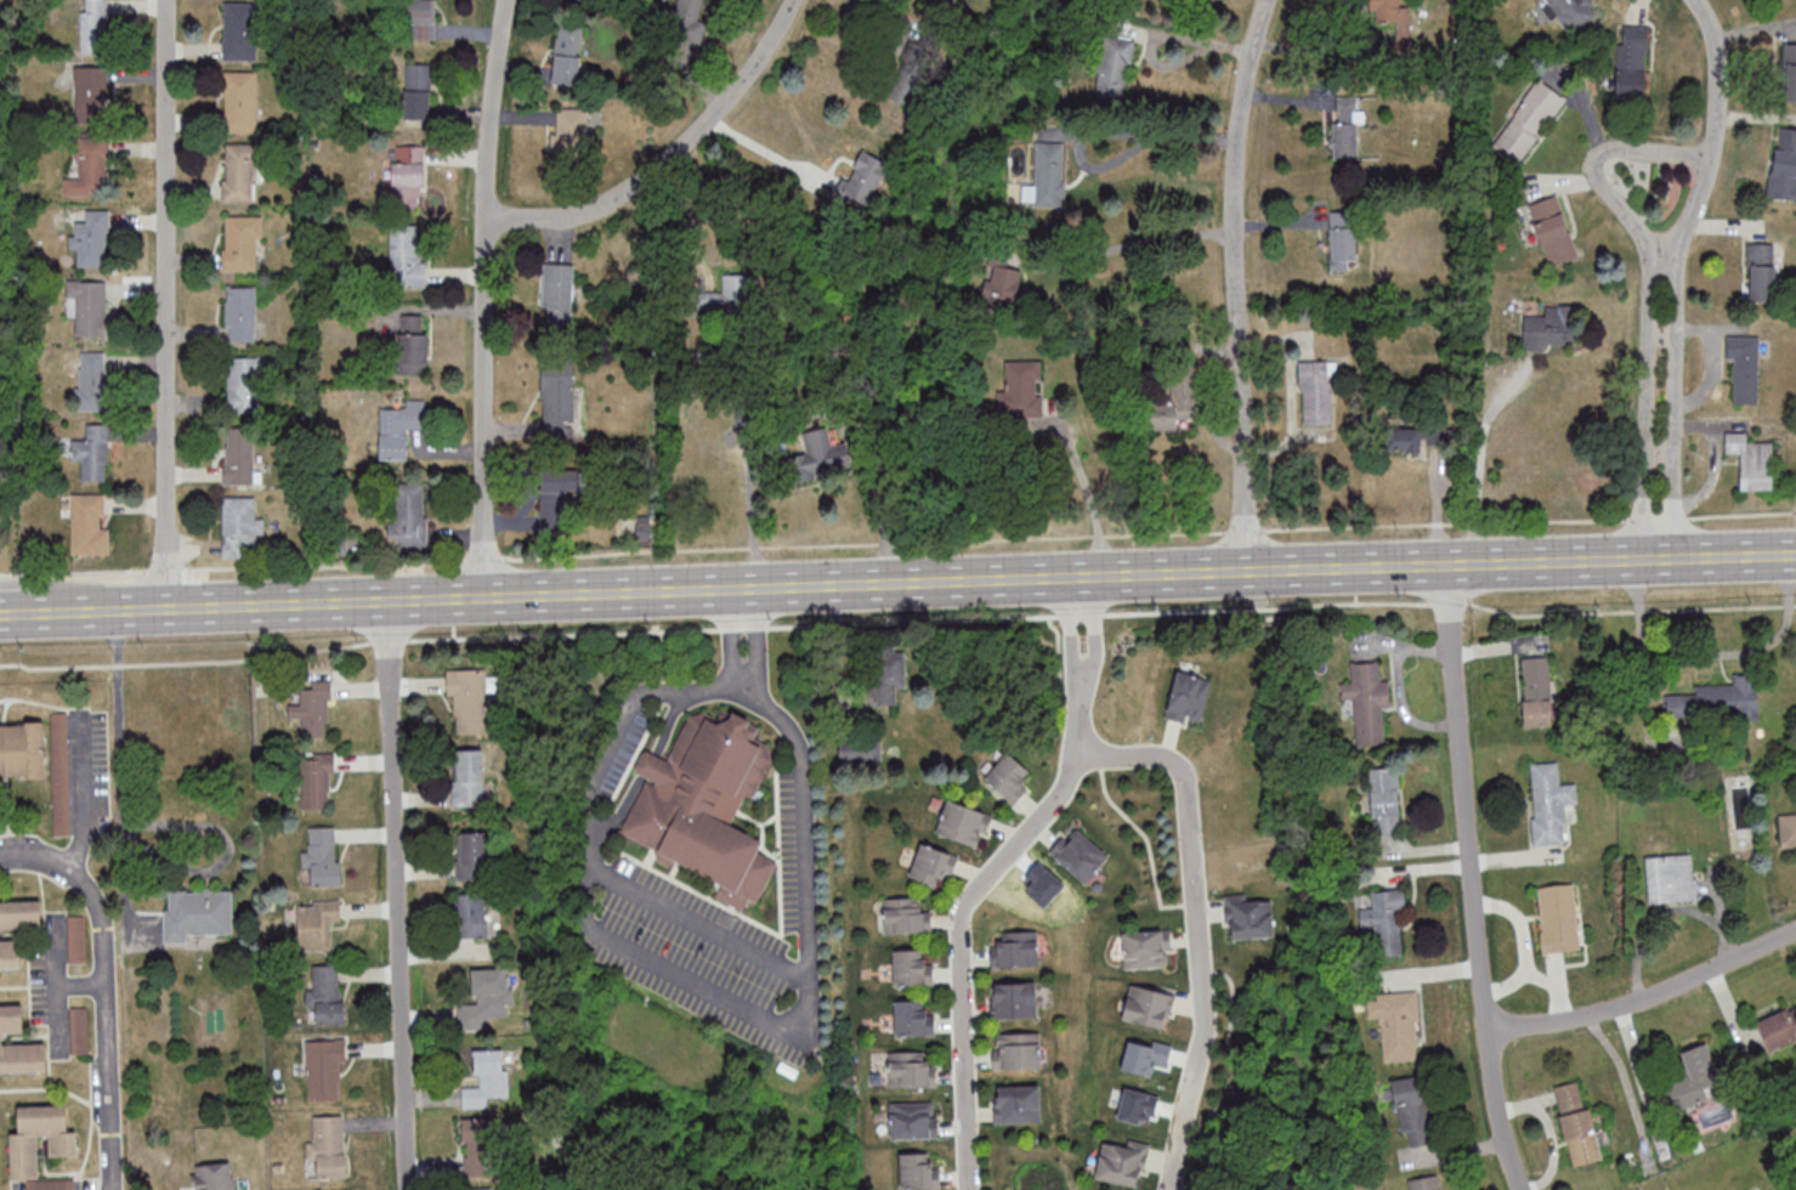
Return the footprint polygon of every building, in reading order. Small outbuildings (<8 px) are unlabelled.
[(107,52),(107,0),(81,0),(81,52),(107,52)] [(435,0),(408,0),(408,39),(435,39),(435,0)] [(697,47),(707,0),(678,0),(669,42),(697,47)] [(1398,23),(1398,47),(1410,47),(1410,0),(1370,0),(1370,23),(1398,23)] [(1549,5),(1548,5),(1567,35),(1599,15),(1589,0),(1545,0),(1549,5)] [(223,60),(258,60),(258,1),(223,1),(223,60)] [(585,23),(559,20),(553,85),(578,87),(585,23)] [(1646,97),(1648,26),(1619,25),(1617,96),(1646,97)] [(1134,39),(1104,35),(1096,95),(1126,99),(1134,39)] [(1784,101),(1795,101),(1795,44),(1784,44),(1784,101)] [(431,120),(431,64),(405,64),(405,120),(431,120)] [(257,133),(257,71),(225,71),(225,133),(257,133)] [(1494,145),(1521,163),(1564,97),(1537,79),(1494,145)] [(1357,97),(1334,97),(1334,158),(1357,158),(1357,97)] [(557,109),(557,158),(588,158),(588,109),(557,109)] [(1777,127),(1769,197),(1795,200),(1795,129),(1777,127)] [(106,137),(76,137),(76,195),(106,195),(106,137)] [(1035,207),(1064,207),(1064,143),(1035,143),(1035,207)] [(225,202),(253,202),(253,144),(225,144),(225,202)] [(392,146),(392,206),(425,206),(425,146),(392,146)] [(888,165),(862,151),(840,193),(866,207),(888,165)] [(1577,257),(1559,195),(1529,204),(1547,266),(1577,257)] [(76,267),(108,267),(108,210),(86,210),(86,223),(76,223),(76,267)] [(1349,261),(1356,261),(1356,212),(1330,212),(1330,271),(1349,271),(1349,261)] [(225,270),(261,270),(261,216),(225,216),(225,270)] [(390,286),(423,286),(423,225),(390,225),(390,286)] [(1774,301),(1774,243),(1749,243),(1749,301),(1774,301)] [(543,326),(572,327),(574,266),(545,265),(543,326)] [(983,307),(1015,312),(1021,270),(989,265),(983,307)] [(699,292),(699,312),(753,312),(752,274),(723,274),(723,292),(699,292)] [(106,281),(67,281),(67,317),(76,317),(76,336),(106,336),(106,281)] [(227,341),(256,341),(256,286),(227,286),(227,341)] [(1527,346),(1574,347),(1575,305),(1528,305),(1527,346)] [(427,375),(428,315),(399,315),(399,375),(427,375)] [(1734,403),(1758,403),(1758,336),(1727,336),(1727,360),(1734,360),(1734,403)] [(1197,364),(1188,364),(1188,340),(1173,340),(1174,399),(1144,399),(1145,430),(1178,430),(1178,418),(1197,418),(1197,364)] [(104,352),(78,352),(78,410),(104,410),(104,352)] [(228,412),(261,412),(261,357),(228,357),(228,412)] [(997,390),(997,417),(1043,417),(1042,360),(1006,361),(1006,390),(997,390)] [(1331,424),(1331,360),(1301,361),(1301,424),(1331,424)] [(574,440),(574,364),(542,364),(542,440),(574,440)] [(408,429),(421,429),(421,409),(379,409),(380,461),(408,460),(408,429)] [(72,438),(72,461),(82,461),(82,480),(107,480),(107,424),(86,424),(86,438),(72,438)] [(1421,450),(1421,441),(1446,441),(1446,425),(1389,425),(1389,450),(1421,450)] [(856,468),(851,443),(833,446),(829,427),(804,432),(808,454),(785,458),(790,483),(856,468)] [(225,483),(254,483),(254,428),(225,428),(225,483)] [(1740,490),(1773,490),(1773,443),(1747,443),(1747,432),(1726,432),(1726,453),(1740,453),(1740,490)] [(541,471),(541,526),(568,526),(568,471),(541,471)] [(426,546),(426,482),(390,482),(390,546),(426,546)] [(109,554),(109,528),(104,528),(104,494),(72,494),(72,554),(109,554)] [(223,557),(255,557),(255,535),(263,535),(263,518),(256,518),(256,497),(223,497),(223,557)] [(907,688),(907,653),(865,652),(865,705),(898,705),(898,688),(907,688)] [(1551,726),(1549,656),(1522,657),(1524,727),(1551,726)] [(1351,663),(1352,683),(1341,683),(1342,699),(1354,698),(1357,746),(1385,745),(1383,707),(1390,707),(1389,680),(1380,681),(1379,661),(1351,663)] [(486,733),(486,669),(447,669),(447,696),(455,696),(455,733),(486,733)] [(1211,678),(1176,670),(1166,718),(1201,725),(1211,678)] [(1758,675),(1734,675),(1734,685),(1696,685),(1696,695),(1670,695),(1671,719),(1759,718),(1758,675)] [(329,681),(311,681),(311,690),(300,690),(300,706),(290,707),(290,720),(301,720),(302,738),(330,737),(329,681)] [(621,834),(646,783),(653,788),(656,784),(636,773),(635,770),(642,754),(647,753),(668,763),(690,719),(706,714),(719,720),(721,714),(732,720),(735,714),(752,722),(750,725),(760,730),(755,739),(767,746),(774,761),(753,800),(747,797),(731,828),(763,844),(758,854),(778,865),(758,905),(750,901),(744,913),(715,897),(721,886),(678,863),(678,866),(669,868),(658,863),(656,856),(657,854),(621,834)] [(45,777),(44,722),(0,723),(0,778),(45,777)] [(484,749),(453,750),(454,806),(485,806),(484,749)] [(1031,790),(1022,782),(1030,774),(1009,754),(984,778),(1013,808),(1031,790)] [(333,755),(301,755),(301,810),(333,810),(333,755)] [(1533,844),(1567,843),(1565,804),(1577,804),(1576,784),(1560,784),(1559,762),(1530,763),(1533,844)] [(1398,768),(1370,769),(1372,834),(1400,833),(1398,768)] [(981,850),(992,816),(946,802),(936,836),(981,850)] [(1779,814),(1780,847),(1795,846),(1795,813),(1779,814)] [(344,886),(343,862),(336,862),(335,826),(310,827),(310,850),(301,850),(302,867),(311,867),(311,887),(344,886)] [(1050,852),(1084,886),(1110,859),(1077,826),(1050,852)] [(486,832),(457,832),(457,879),(486,879),(486,832)] [(937,887),(940,877),(953,881),(959,857),(919,846),(910,880),(937,887)] [(1646,856),(1648,903),(1697,901),(1695,854),(1646,856)] [(1575,884),(1537,886),(1541,953),(1579,951),(1575,884)] [(233,889),(165,889),(165,944),(189,944),(189,933),(233,933),(233,889)] [(1403,889),(1371,890),(1372,908),(1360,908),(1360,931),(1376,930),(1377,956),(1405,955),(1403,889)] [(458,937),(488,937),(488,893),(458,893),(458,937)] [(1275,936),(1272,900),(1247,902),(1246,893),(1224,895),(1227,940),(1275,936)] [(42,928),(42,900),(0,901),(0,929),(42,928)] [(882,901),(883,936),(933,934),(932,913),(920,913),(920,900),(882,901)] [(299,951),(330,951),(330,923),(340,923),(340,901),(299,901),(299,951)] [(1172,967),(1171,931),(1123,932),(1124,968),(1172,967)] [(1037,966),(1037,932),(1002,932),(1003,943),(991,943),(992,966),(1037,966)] [(22,968),(21,941),(0,941),(0,969),(22,968)] [(893,951),(893,987),(935,987),(935,964),(924,964),(924,951),(893,951)] [(313,965),(313,990),(307,990),(307,1005),(316,1005),(316,1024),(342,1023),(341,965),(313,965)] [(511,968),(473,968),(474,1003),(458,1004),(458,1029),(488,1029),(488,1016),(512,1016),(511,968)] [(993,1018),(1037,1018),(1037,983),(993,983),(993,1018)] [(1122,1019),(1168,1030),(1176,995),(1130,984),(1122,1019)] [(1385,1061),(1422,1059),(1418,991),(1367,994),(1369,1020),(1382,1019),(1385,1061)] [(924,1001),(895,1001),(895,1035),(936,1035),(936,1013),(924,1013),(924,1001)] [(46,1044),(4,1044),(4,1033),(24,1033),(23,1005),(0,1005),(0,1063),(1,1072),(46,1072),(46,1044)] [(1769,1051),(1795,1040),(1795,1017),(1792,1006),(1757,1021),(1769,1051)] [(72,1053),(87,1053),(88,1009),(72,1008),(72,1053)] [(993,1069),(1041,1069),(1041,1033),(993,1033),(993,1069)] [(308,1098),(344,1098),(344,1039),(308,1040),(308,1098)] [(1674,1109),(1724,1094),(1708,1044),(1682,1052),(1689,1077),(1666,1084),(1674,1109)] [(463,1108),(489,1108),(489,1097),(507,1096),(506,1049),(475,1050),(476,1086),(462,1086),(463,1108)] [(926,1052),(889,1052),(889,1086),(938,1086),(938,1062),(926,1062),(926,1052)] [(1424,1075),(1395,1079),(1404,1148),(1433,1144),(1424,1075)] [(1571,1166),(1601,1159),(1583,1080),(1554,1086),(1571,1166)] [(995,1123),(1041,1123),(1041,1086),(995,1086),(995,1123)] [(939,1138),(939,1102),(890,1102),(890,1138),(939,1138)] [(39,1179),(38,1135),(50,1135),(50,1156),(77,1156),(77,1131),(67,1131),(67,1105),(20,1106),(20,1133),(11,1133),(12,1179),(39,1179)] [(347,1177),(345,1115),(313,1116),(314,1141),(307,1141),(308,1163),(318,1162),(319,1178),(347,1177)] [(463,1175),(496,1175),(496,1118),(463,1118),(463,1175)] [(1152,1144),(1128,1140),(1127,1146),(1103,1141),(1096,1179),(1143,1188),(1152,1144)] [(900,1154),(900,1188),(941,1188),(941,1164),(928,1164),(928,1154),(900,1154)] [(234,1161),(194,1164),(196,1189),(236,1189),(234,1161)] [(1440,1174),(1408,1179),(1410,1189),(1442,1189),(1440,1174)]
